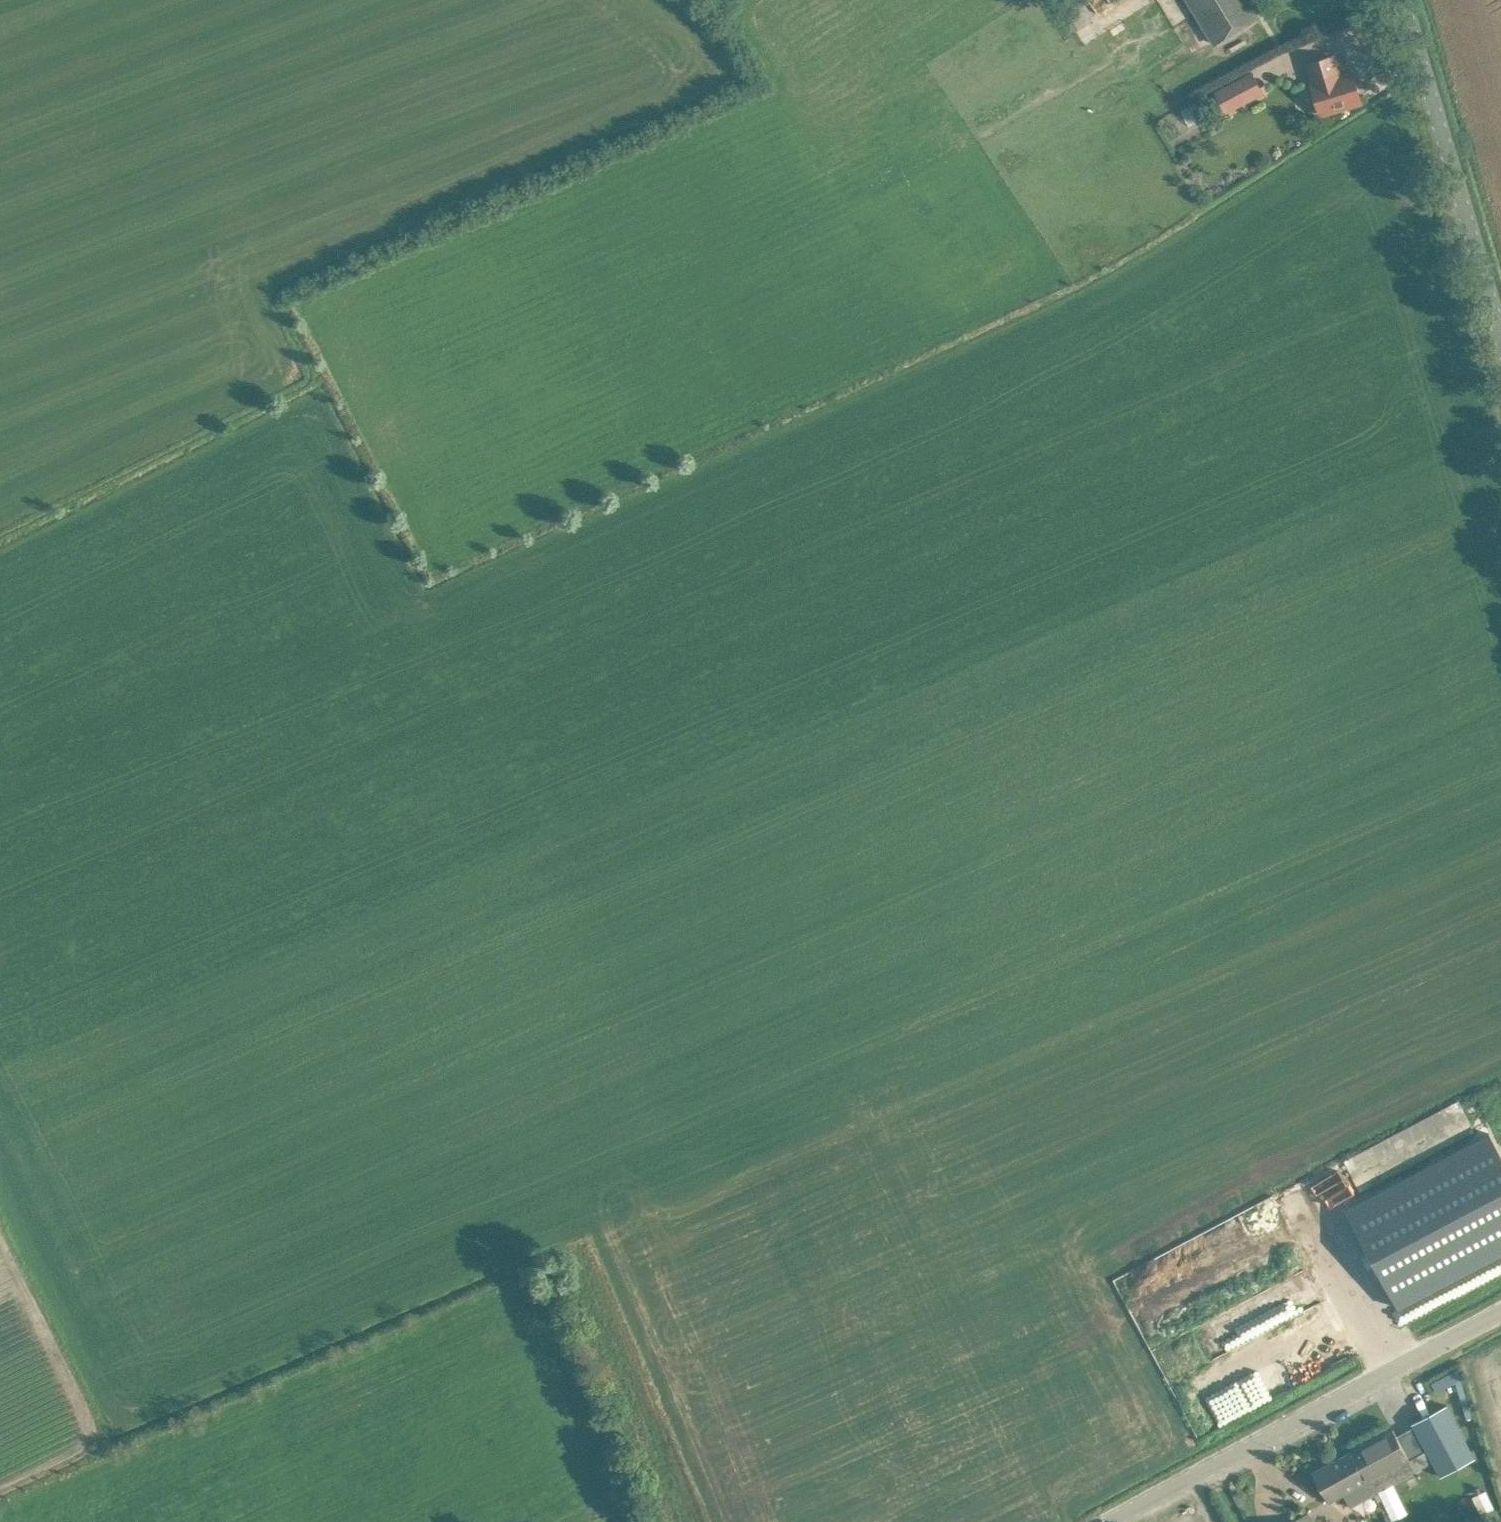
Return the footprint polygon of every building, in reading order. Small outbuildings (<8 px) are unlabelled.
[(1260,18),(1249,0),(1189,0),(1217,45),(1260,18)] [(1072,2),(1062,11),(1070,20),(1080,11),(1072,2)] [(1310,71),(1319,106),(1321,114),(1362,101),(1353,72),(1337,77),(1335,72),(1338,71),(1333,55),(1308,63),(1310,71)] [(1260,86),(1252,71),(1216,90),(1227,112),(1242,104),(1238,97),(1260,86)] [(1369,1251),(1399,1307),(1500,1253),(1500,1182),(1499,1183),(1369,1251)] [(1447,1405),(1413,1423),(1414,1426),(1420,1436),(1427,1449),(1433,1460),(1441,1475),(1475,1457),(1447,1405)] [(1328,1463),(1313,1472),(1329,1502),(1345,1494),(1351,1506),(1372,1495),(1372,1494),(1372,1493),(1366,1482),(1410,1458),(1416,1469),(1433,1460),(1427,1449),(1420,1436),(1414,1426),(1397,1435),(1394,1428),(1350,1452),(1328,1463)] [(1476,1518),(1478,1521),(1500,1521),(1500,1516),(1497,1508),(1495,1510),(1482,1516),(1476,1518)] [(1307,1511),(1286,1521),(1314,1521),(1307,1511)]
